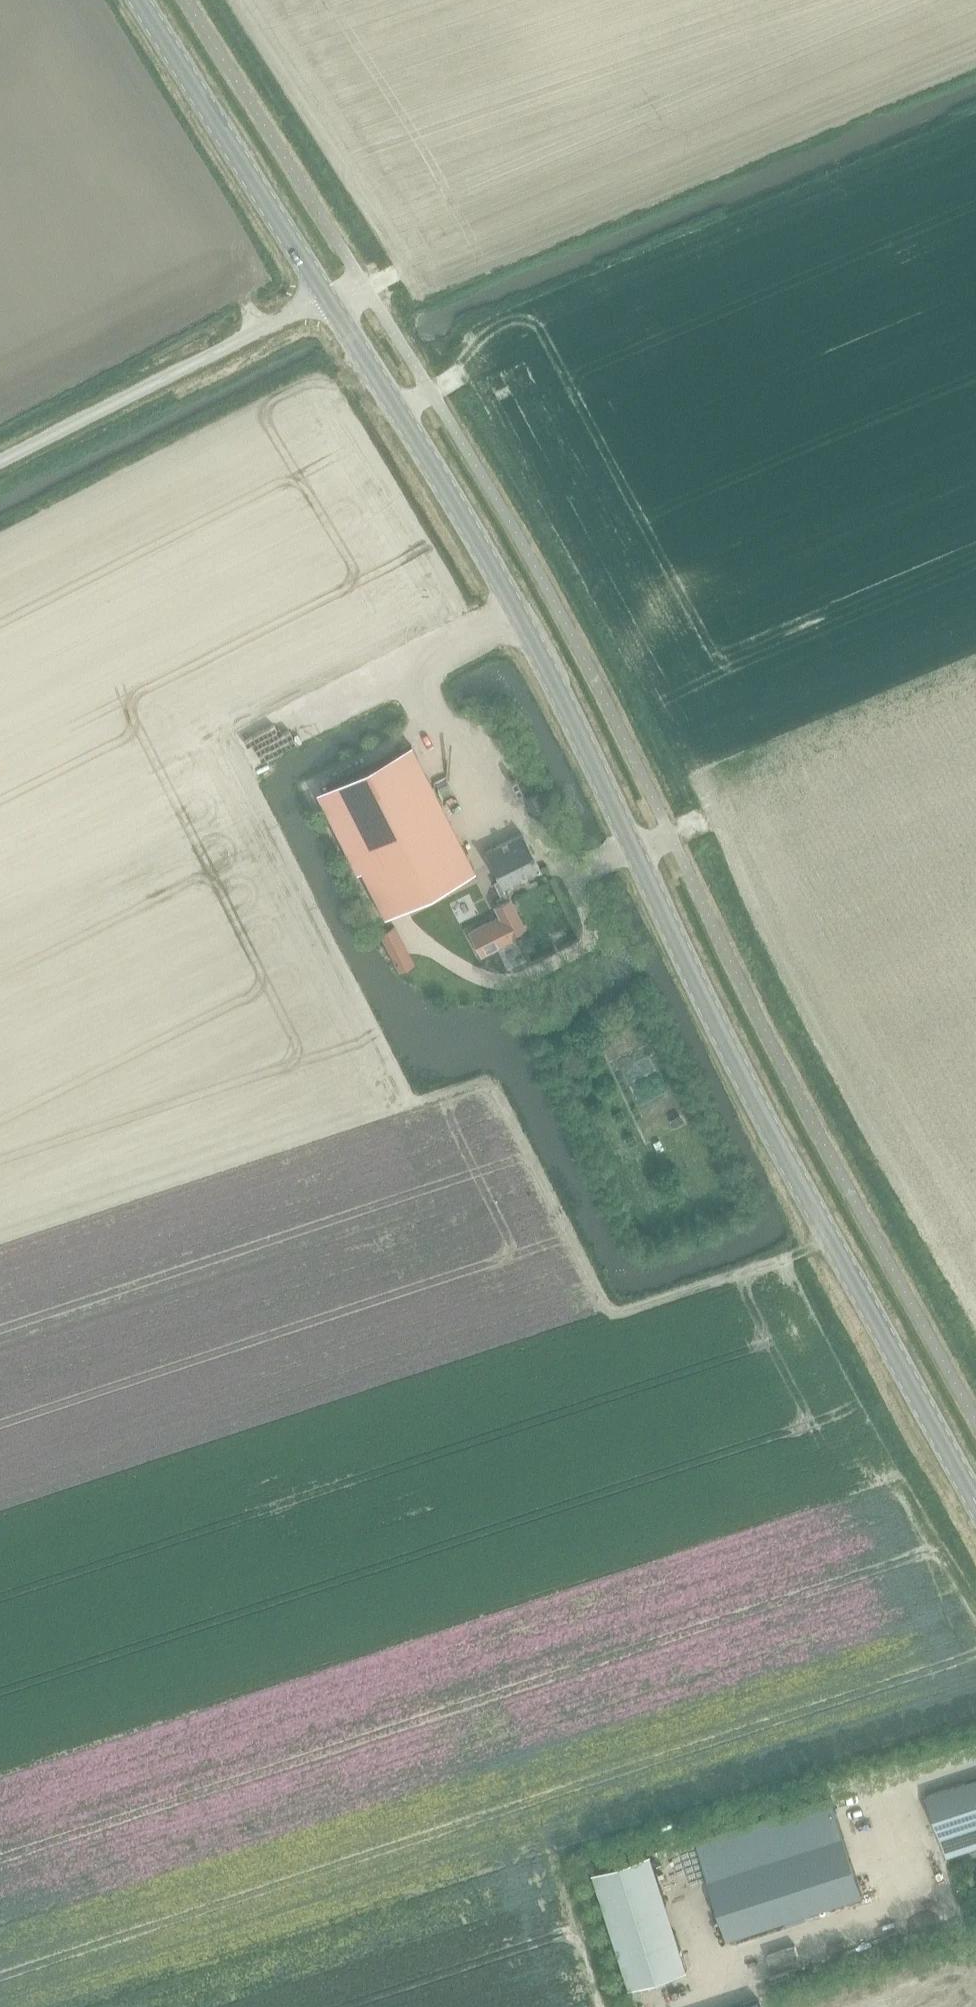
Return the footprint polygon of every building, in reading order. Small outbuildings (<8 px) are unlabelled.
[(383,918),(477,872),(414,746),(321,793),(383,918)] [(526,801),(533,814),(544,808),(537,795),(526,801)] [(497,885),(501,883),(537,867),(521,832),(485,849),(498,877),(494,879),(497,885)] [(521,927),(501,883),(497,885),(501,895),(496,897),(498,902),(494,904),(499,916),(469,929),(480,952),(509,939),(507,933),(521,927)] [(927,1794),(948,1858),(975,1849),(975,1778),(927,1794)] [(727,1937),(861,1893),(830,1801),(697,1845),(727,1937)] [(689,1975),(651,1860),(594,1879),(632,1994),(689,1975)]
